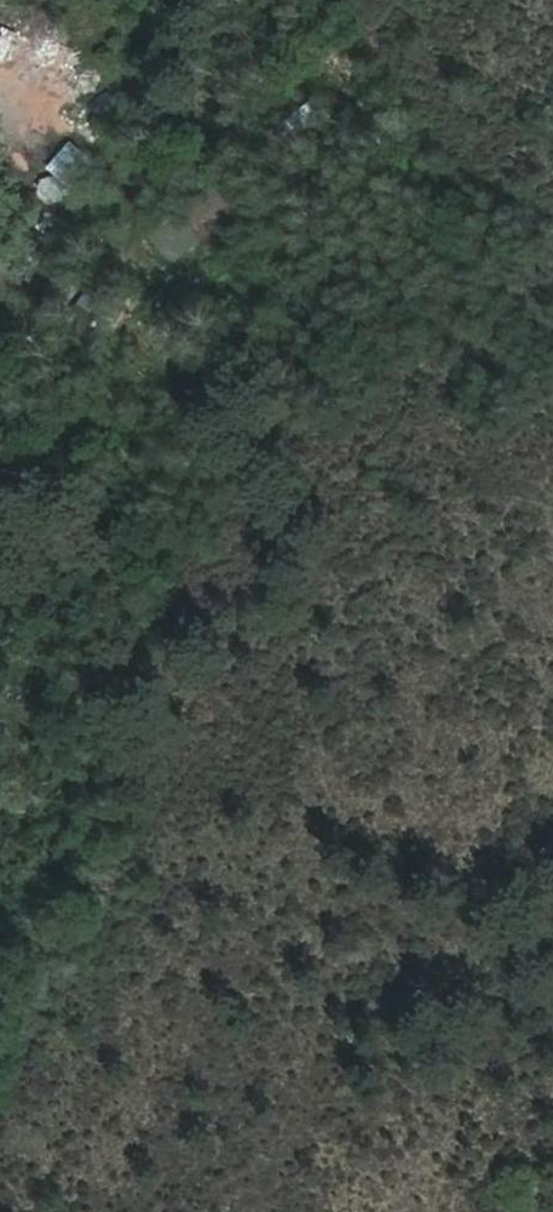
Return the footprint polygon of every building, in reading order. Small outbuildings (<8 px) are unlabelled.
[(209,237),(235,207),(209,186),(184,215),(209,237)]
